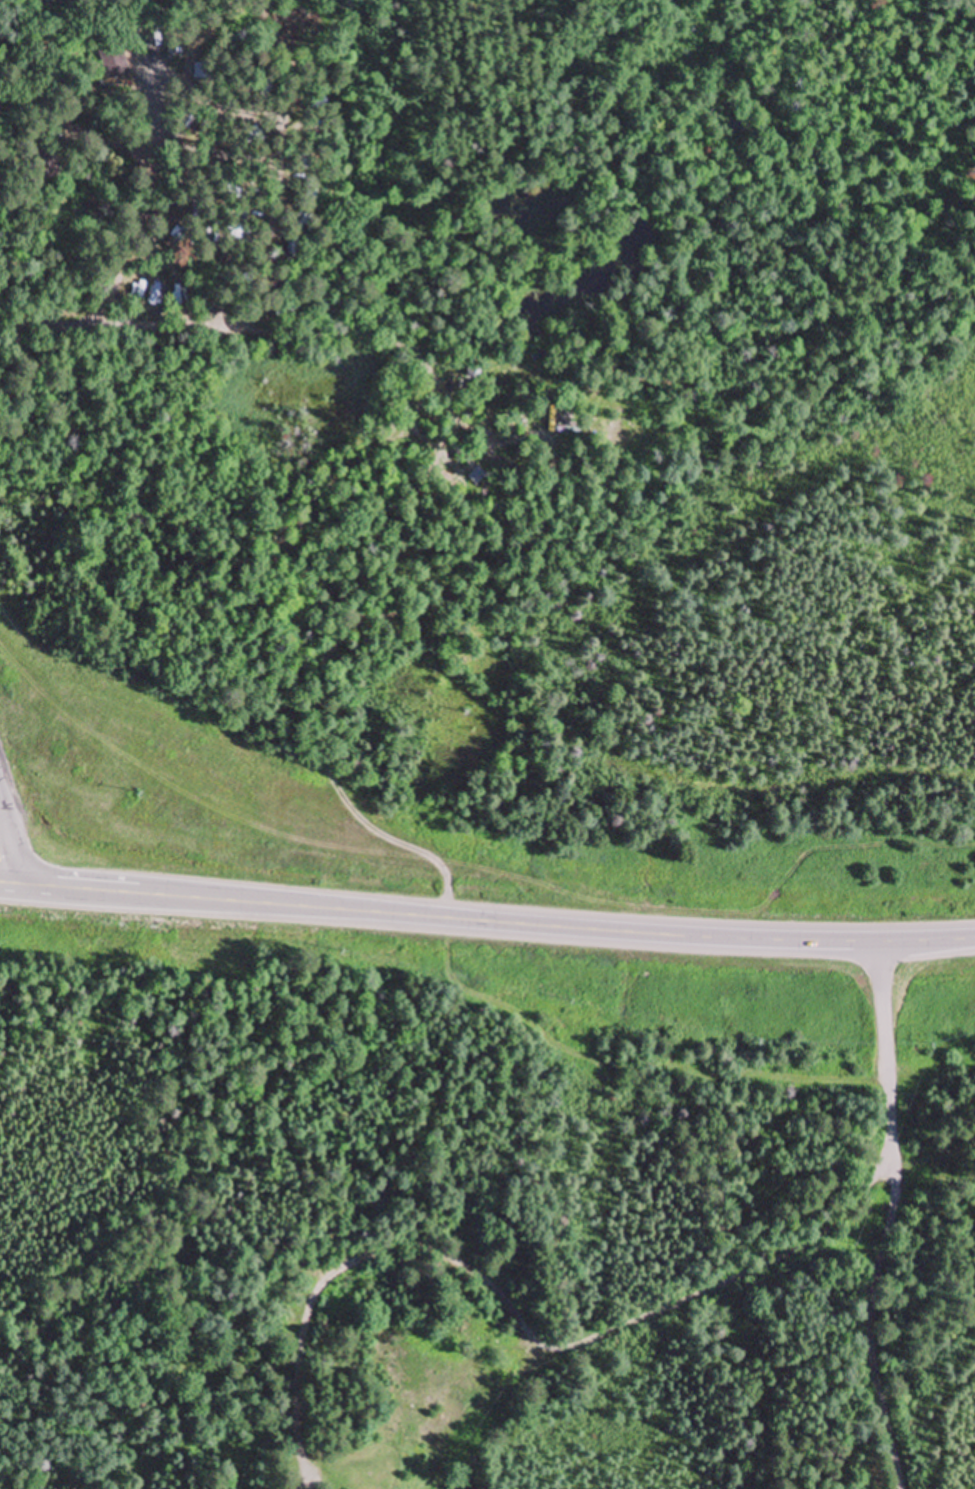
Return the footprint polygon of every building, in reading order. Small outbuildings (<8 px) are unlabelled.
[(122,46),(102,48),(104,67),(124,64),(122,46)]
